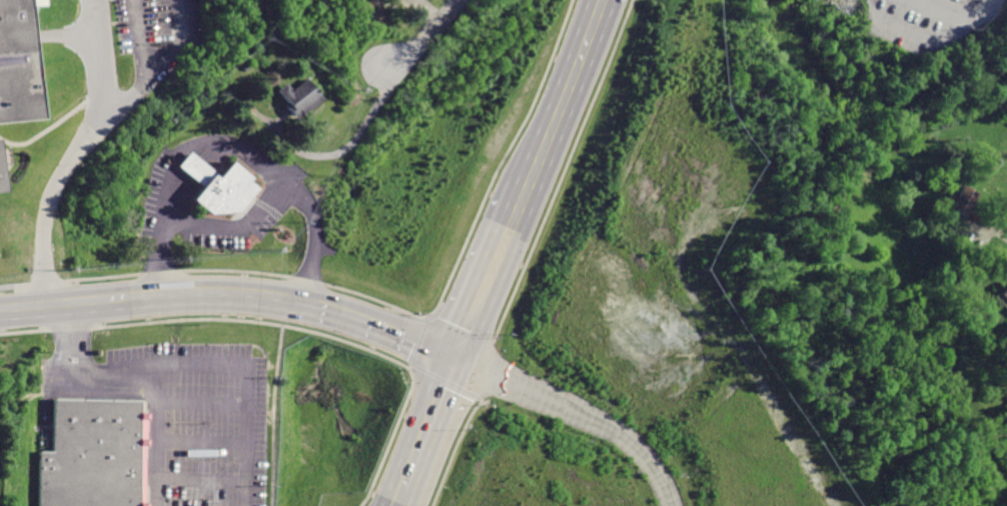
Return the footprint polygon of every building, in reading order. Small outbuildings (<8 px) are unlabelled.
[(38,122),(26,0),(0,0),(0,125),(38,122)] [(307,76),(293,86),(288,80),(275,90),(285,104),(282,106),(292,121),(323,99),(307,76)] [(190,149),(177,165),(202,185),(191,198),(208,213),(236,209),(254,188),(244,180),(248,176),(230,161),(220,174),(190,149)] [(953,191),(944,209),(966,221),(980,192),(964,184),(959,193),(953,191)] [(59,401),(58,455),(42,455),(41,505),(144,505),(146,403),(59,401)]
